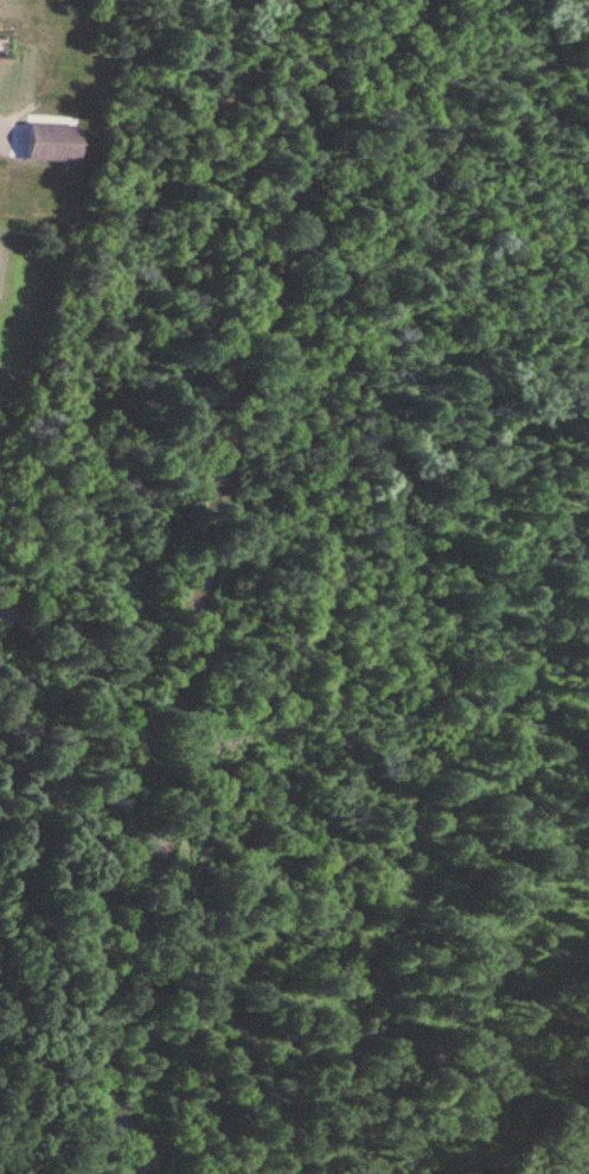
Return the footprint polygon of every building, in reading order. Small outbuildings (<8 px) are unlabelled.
[(21,157),(71,159),(73,122),(23,120),(21,157)] [(0,608),(0,624),(2,626),(9,613),(0,608)]
